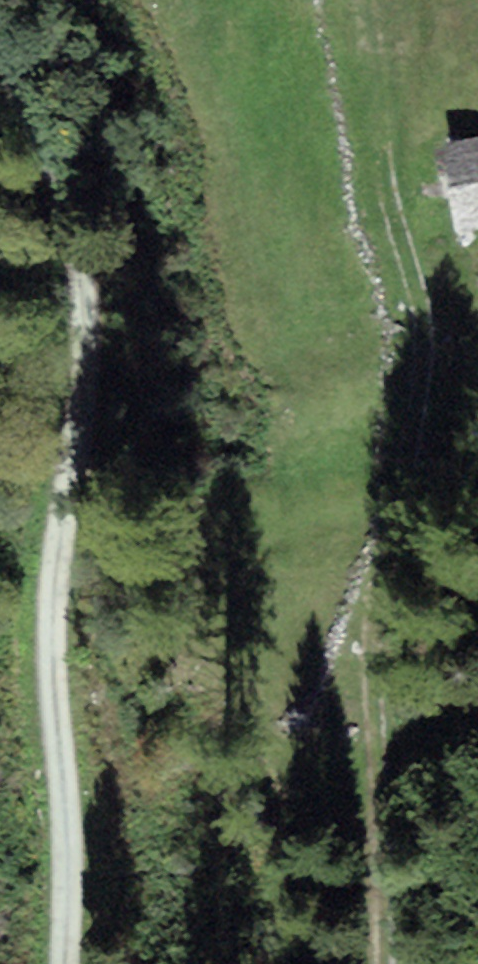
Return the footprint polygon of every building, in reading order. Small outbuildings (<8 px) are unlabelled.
[(433,163),(441,233),(477,229),(477,157),(433,163)]
